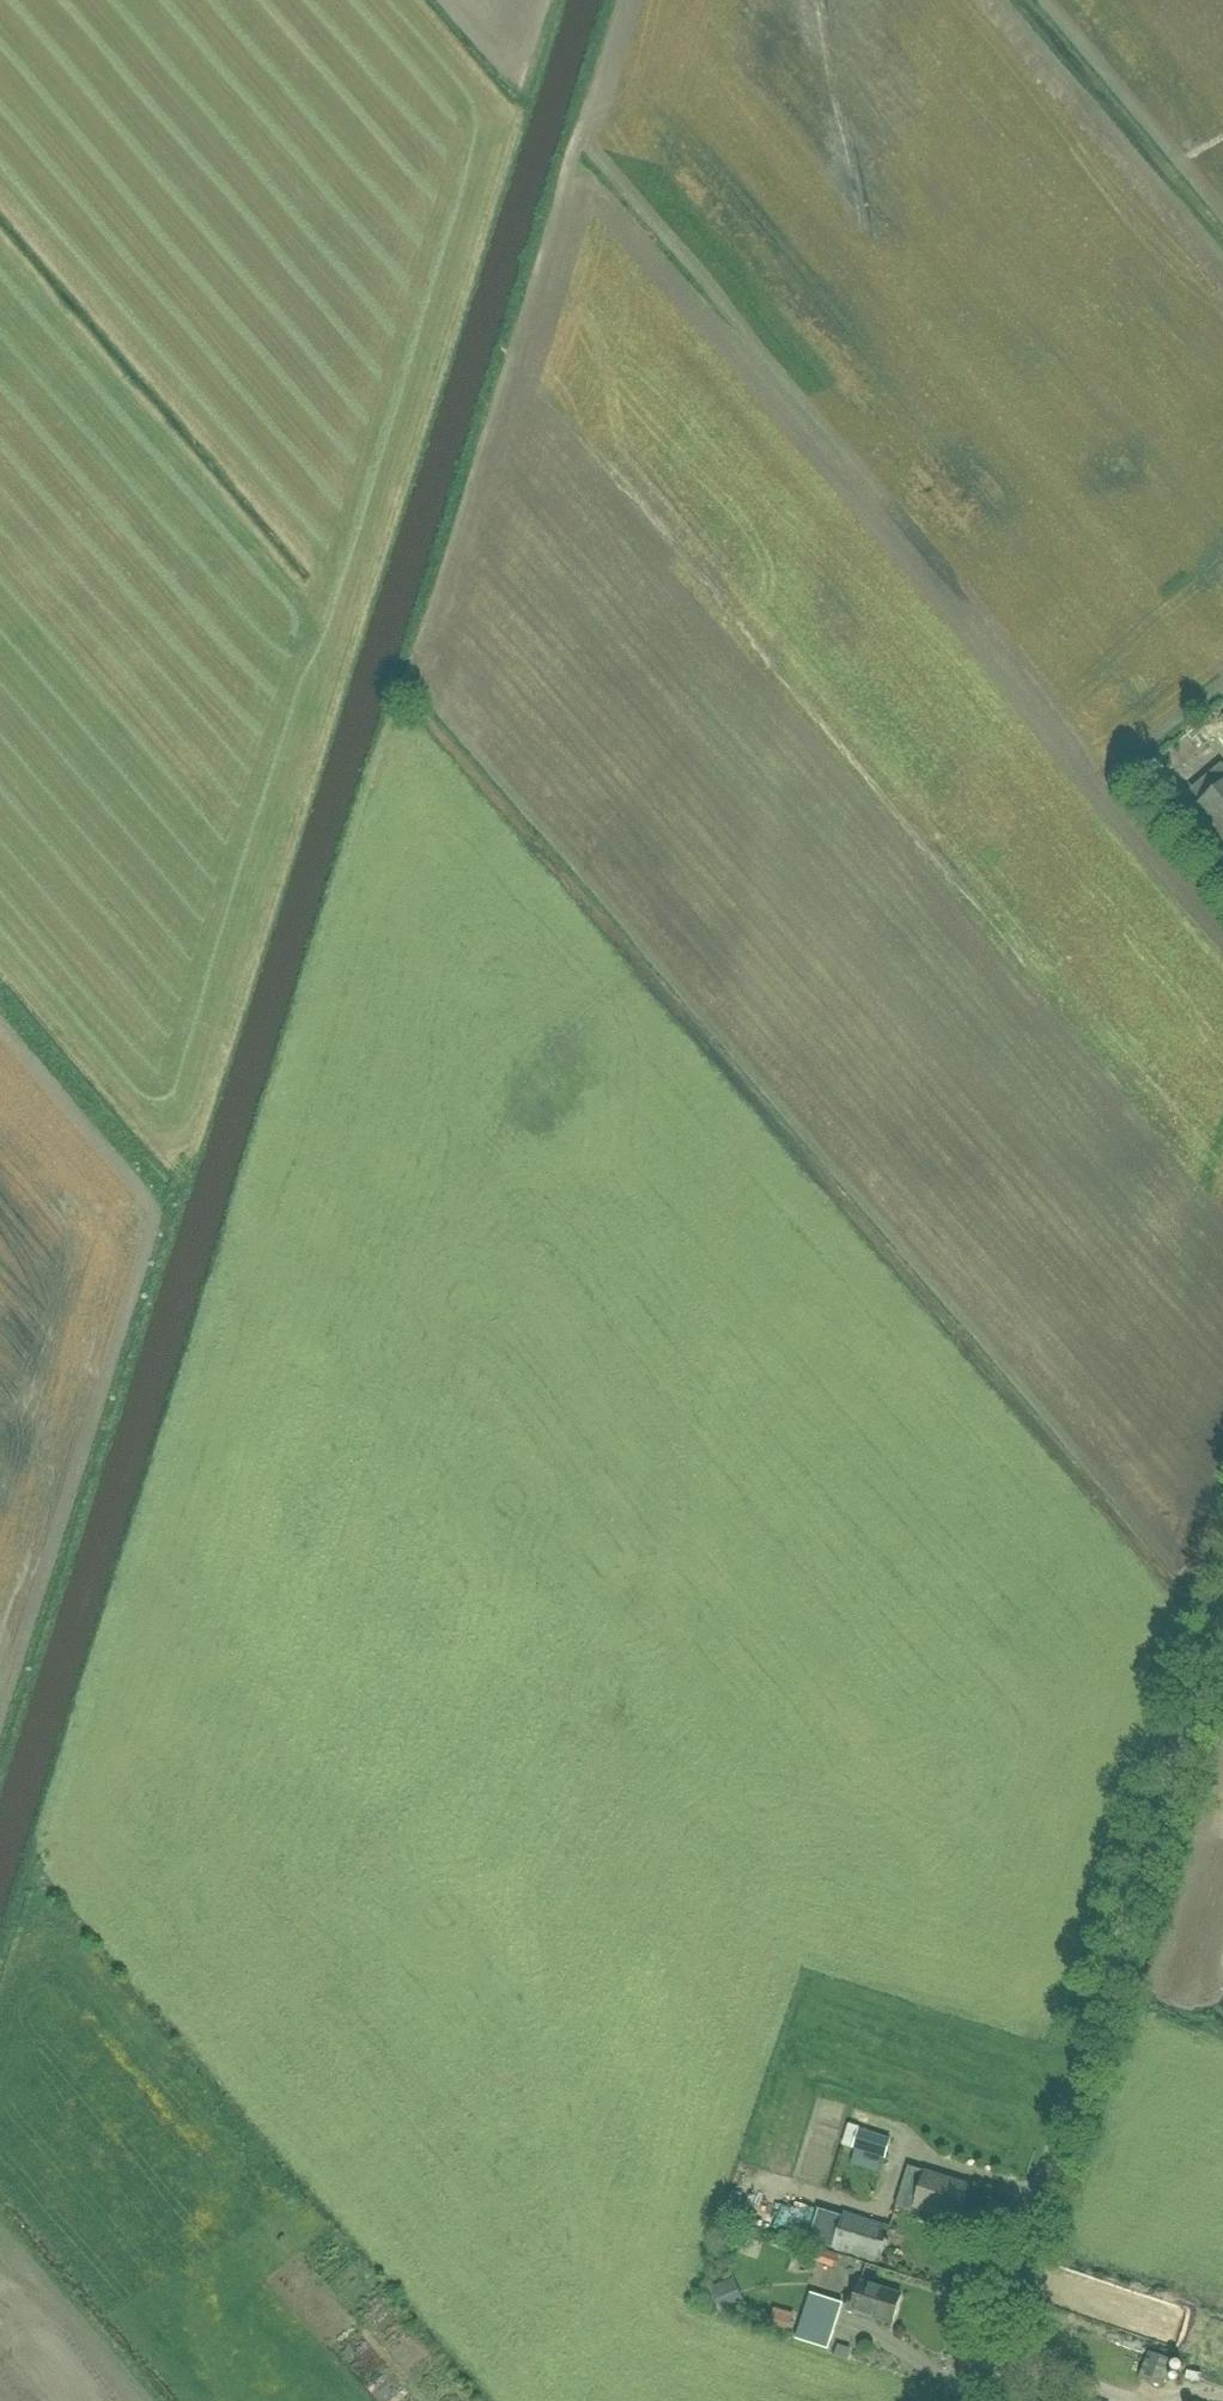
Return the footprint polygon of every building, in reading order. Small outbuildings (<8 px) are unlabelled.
[(1191,810),(1222,849),(1222,783),(1191,810)] [(884,2160),(889,2141),(857,2132),(852,2151),(884,2160)] [(957,2221),(967,2185),(908,2168),(897,2207),(913,2212),(914,2209),(957,2221)] [(783,2229),(814,2237),(821,2212),(790,2204),(783,2229)] [(841,2219),(833,2248),(878,2262),(889,2227),(843,2214),(841,2219)] [(834,2267),(838,2255),(818,2249),(814,2261),(834,2267)] [(744,2303),(733,2278),(710,2288),(721,2313),(744,2303)] [(900,2294),(861,2281),(855,2299),(851,2298),(847,2310),(891,2324),(900,2294)] [(810,2294),(796,2340),(828,2350),(834,2330),(841,2309),(842,2304),(810,2294)] [(1163,2386),(1166,2380),(1173,2360),(1148,2352),(1139,2378),(1163,2386)]
